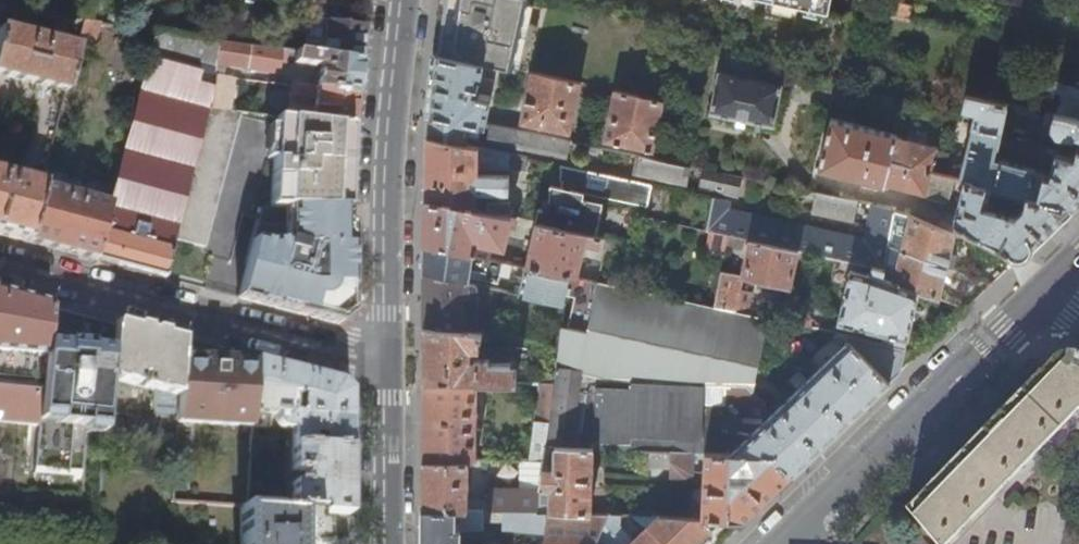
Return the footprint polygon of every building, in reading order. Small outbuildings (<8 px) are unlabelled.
[(313,10),(319,11),(320,11),(325,8),(326,0),(314,0),(313,10)] [(435,50),(485,61),(530,71),(534,51),(540,25),(524,21),(529,0),(441,0),(437,26),(435,50)] [(826,14),(829,0),(757,0),(826,14)] [(908,16),(912,0),(878,0),(876,9),(908,16)] [(111,12),(109,26),(121,27),(123,14),(111,12)] [(326,40),(309,38),(307,54),(362,61),(366,26),(365,26),(329,20),(326,40)] [(97,41),(101,24),(100,24),(84,22),(80,37),(97,41)] [(0,30),(0,75),(66,92),(76,51),(0,30)] [(202,63),(206,39),(200,38),(199,39),(158,33),(157,32),(151,53),(202,63)] [(206,39),(202,63),(200,73),(215,75),(215,74),(217,63),(220,41),(206,39)] [(279,72),(281,61),(282,50),(257,47),(220,41),(217,63),(225,64),(279,72)] [(282,50),(281,61),(295,63),(297,52),(282,50)] [(432,73),(428,111),(470,120),(487,123),(493,96),(491,95),(492,88),(486,86),(488,81),(487,79),(482,78),(485,61),(435,50),(432,73)] [(323,63),(317,89),(359,95),(360,81),(362,61),(307,54),(297,52),(295,63),(316,66),(317,62),(323,63)] [(200,73),(202,63),(151,53),(141,92),(209,110),(215,75),(200,73)] [(224,75),(225,64),(217,63),(215,74),(224,75)] [(570,133),(582,82),(547,74),(531,71),(520,123),(570,133)] [(718,72),(709,112),(773,126),(783,85),(718,72)] [(232,111),(237,77),(224,75),(215,74),(215,75),(209,110),(211,109),(232,111)] [(905,108),(906,98),(836,84),(829,110),(898,128),(903,108),(905,108)] [(287,101),(290,106),(291,103),(310,106),(311,98),(315,99),(314,115),(356,120),(357,107),(359,95),(317,89),(298,86),(292,85),(292,93),(287,96),(287,101)] [(654,150),(665,100),(664,100),(615,89),(604,140),(654,150)] [(129,213),(180,227),(211,109),(209,110),(141,92),(115,187),(110,203),(96,260),(121,266),(125,253),(121,246),(129,213)] [(974,110),(971,123),(1000,129),(1006,101),(966,93),(963,108),(974,110)] [(311,98),(310,106),(308,121),(344,125),(353,126),(356,126),(356,120),(314,115),(315,99),(311,98)] [(308,121),(310,106),(291,103),(290,106),(289,118),(308,121)] [(1040,113),(1045,114),(1046,109),(1014,103),(1013,107),(1017,108),(1017,111),(1039,116),(1040,113)] [(205,248),(240,112),(232,111),(211,109),(180,227),(176,240),(205,248)] [(1046,109),(1045,114),(1043,123),(1050,124),(1055,132),(1071,135),(1078,130),(1078,116),(1046,109)] [(428,121),(427,135),(466,144),(470,120),(428,111),(428,121)] [(343,159),(343,145),(344,125),(308,121),(289,118),(278,117),(273,208),(288,208),(339,208),(343,159)] [(818,168),(925,194),(931,170),(890,160),(894,140),(896,135),(896,134),(832,118),(818,168)] [(470,120),(466,144),(480,147),(482,141),(486,142),(490,124),(487,123),(470,120)] [(1071,203),(1078,196),(1078,146),(1076,146),(1075,153),(1054,148),(1048,171),(1034,168),(1034,167),(993,156),(995,144),(997,144),(1000,129),(971,123),(958,176),(965,178),(997,186),(1019,191),(1071,203)] [(490,124),(486,142),(569,159),(572,141),(490,124)] [(352,146),(353,126),(344,125),(343,145),(352,146)] [(426,174),(426,197),(476,209),(477,191),(509,191),(509,175),(478,174),(478,167),(510,167),(510,154),(480,147),(466,144),(427,135),(426,174)] [(936,146),(896,135),(894,140),(890,160),(931,170),(943,173),(950,149),(948,149),(947,151),(936,148),(936,146)] [(510,154),(510,167),(524,171),(524,157),(510,154)] [(684,183),(687,165),(665,160),(643,156),(639,173),(684,183)] [(343,159),(339,208),(348,208),(351,160),(343,159)] [(651,184),(559,164),(559,180),(561,181),(560,187),(602,196),(646,206),(651,184)] [(737,194),(741,176),(703,168),(700,186),(737,194)] [(931,170),(925,194),(947,199),(953,175),(943,173),(931,170)] [(0,177),(0,235),(27,242),(41,188),(0,177)] [(953,219),(1019,254),(1045,229),(1071,203),(1019,191),(1013,211),(997,207),(998,201),(993,200),(997,186),(965,178),(953,219)] [(797,207),(801,189),(762,180),(758,199),(797,207)] [(102,201),(110,203),(115,187),(106,184),(102,201)] [(595,235),(602,196),(560,187),(549,184),(549,200),(542,208),(537,207),(535,221),(595,235)] [(102,201),(90,198),(83,196),(81,196),(78,208),(69,206),(72,194),(41,186),(41,188),(27,242),(63,251),(96,260),(110,203),(102,201)] [(847,217),(851,199),(817,192),(813,210),(847,217)] [(81,196),(72,194),(69,206),(78,208),(81,196)] [(425,220),(425,242),(471,252),(473,243),(502,249),(511,216),(509,216),(486,211),(476,209),(426,197),(425,220)] [(798,249),(873,265),(882,267),(884,257),(887,243),(895,208),(872,203),(866,230),(874,232),(872,242),(728,210),(730,202),(713,198),(707,230),(711,230),(729,234),(751,239),(798,249)] [(487,202),(486,211),(509,216),(510,201),(487,202)] [(339,223),(339,208),(288,208),(288,242),(281,242),(271,243),(255,238),(238,297),(338,323),(351,313),(352,245),(348,245),(348,231),(352,231),(352,225),(347,224),(339,223)] [(348,208),(339,208),(339,223),(347,224),(348,208)] [(895,208),(887,243),(947,264),(955,233),(910,213),(895,208)] [(125,253),(121,266),(134,270),(166,278),(176,240),(180,227),(129,213),(121,246),(125,253)] [(526,264),(577,275),(583,242),(600,246),(602,236),(595,235),(535,221),(526,264)] [(707,251),(725,255),(729,234),(711,230),(707,251)] [(602,236),(600,246),(605,247),(605,248),(626,253),(629,242),(602,236)] [(722,268),(714,305),(736,309),(743,275),(789,285),(798,249),(751,239),(743,273),(722,268)] [(424,257),(424,271),(466,281),(470,265),(488,270),(487,277),(498,279),(503,259),(471,252),(425,242),(424,257)] [(891,280),(917,290),(938,297),(947,264),(887,243),(884,257),(897,261),(891,280)] [(588,329),(598,279),(577,275),(526,264),(520,293),(565,303),(567,292),(577,294),(571,326),(588,329)] [(840,332),(887,380),(892,376),(897,371),(904,344),(910,317),(917,290),(891,280),(880,276),(882,267),(873,265),(871,273),(849,269),(838,320),(884,331),(881,341),(841,331),(840,332)] [(466,281),(424,271),(424,298),(423,325),(461,330),(462,295),(477,296),(478,284),(466,281)] [(714,305),(598,279),(588,329),(571,326),(562,324),(559,343),(554,383),(549,422),(546,446),(579,447),(588,391),(606,380),(747,384),(752,389),(769,317),(736,309),(714,305)] [(44,353),(49,311),(49,306),(13,297),(0,293),(0,423),(37,426),(44,353)] [(462,295),(461,330),(473,332),(477,296),(462,295)] [(783,308),(781,319),(810,325),(812,315),(801,304),(779,300),(777,307),(783,308)] [(44,353),(37,426),(32,480),(78,485),(83,437),(92,434),(104,435),(105,415),(108,379),(112,339),(112,333),(114,329),(71,317),(49,311),(44,353)] [(143,331),(116,324),(114,329),(112,333),(112,339),(108,379),(151,391),(154,418),(105,415),(104,435),(103,441),(175,445),(176,424),(180,361),(181,341),(143,331)] [(423,325),(423,379),(477,381),(517,383),(517,370),(510,363),(490,361),(490,358),(470,357),(470,349),(480,349),(481,333),(473,332),(461,330),(423,325)] [(773,454),(792,473),(867,400),(887,380),(840,332),(837,331),(834,334),(843,344),(808,378),(799,370),(790,378),(799,387),(772,412),(731,453),(773,454)] [(1062,350),(1048,364),(1041,371),(907,508),(937,543),(948,543),(1078,411),(1078,351),(1062,350)] [(180,361),(176,424),(250,428),(251,413),(255,366),(202,351),(201,362),(180,361)] [(306,374),(255,361),(255,366),(251,413),(270,414),(275,415),(287,415),(287,396),(301,396),(300,407),(294,407),(294,416),(349,420),(349,408),(349,393),(338,382),(306,374)] [(423,379),(422,457),(469,458),(475,458),(477,381),(423,379)] [(752,389),(747,384),(606,380),(588,391),(579,447),(593,448),(651,450),(671,451),(731,453),(772,412),(766,408),(766,404),(752,389)] [(549,422),(554,383),(541,383),(541,384),(536,421),(549,422)] [(315,513),(349,516),(348,490),(349,420),(294,416),(287,415),(275,415),(275,425),(275,427),(277,429),(291,430),(291,472),(303,472),(302,477),(303,483),(291,484),(291,511),(315,513)] [(531,460),(544,462),(546,446),(549,422),(536,421),(531,460)] [(269,429),(250,428),(248,446),(268,447),(269,429)] [(540,490),(537,511),(591,513),(593,448),(579,447),(546,446),(544,462),(540,490)] [(671,451),(651,450),(650,465),(671,466),(671,451)] [(703,458),(702,517),(704,517),(744,519),(759,504),(792,473),(773,454),(731,453),(671,451),(671,466),(670,476),(686,476),(692,473),(693,457),(703,458)] [(422,488),(422,506),(468,508),(468,498),(469,458),(422,457),(422,488)] [(520,460),(519,489),(540,490),(544,462),(531,460),(520,460)] [(489,509),(498,509),(504,509),(537,511),(540,490),(519,489),(490,488),(489,499),(489,509)] [(468,498),(468,508),(484,508),(489,509),(489,499),(468,498)] [(422,543),(455,543),(455,530),(483,527),(484,508),(468,508),(422,506),(422,534),(422,543)] [(315,533),(315,513),(291,511),(246,508),(239,507),(239,543),(315,543),(315,533)] [(597,540),(605,524),(610,514),(591,513),(537,511),(504,509),(503,527),(544,531),(543,543),(595,543),(597,540)] [(646,527),(634,538),(620,524),(621,514),(610,514),(605,524),(625,543),(668,543),(646,527)] [(633,515),(646,527),(658,516),(633,515)] [(646,527),(668,543),(694,543),(712,526),(704,517),(702,517),(658,516),(646,527)] [(605,524),(597,540),(601,543),(625,543),(605,524)]
